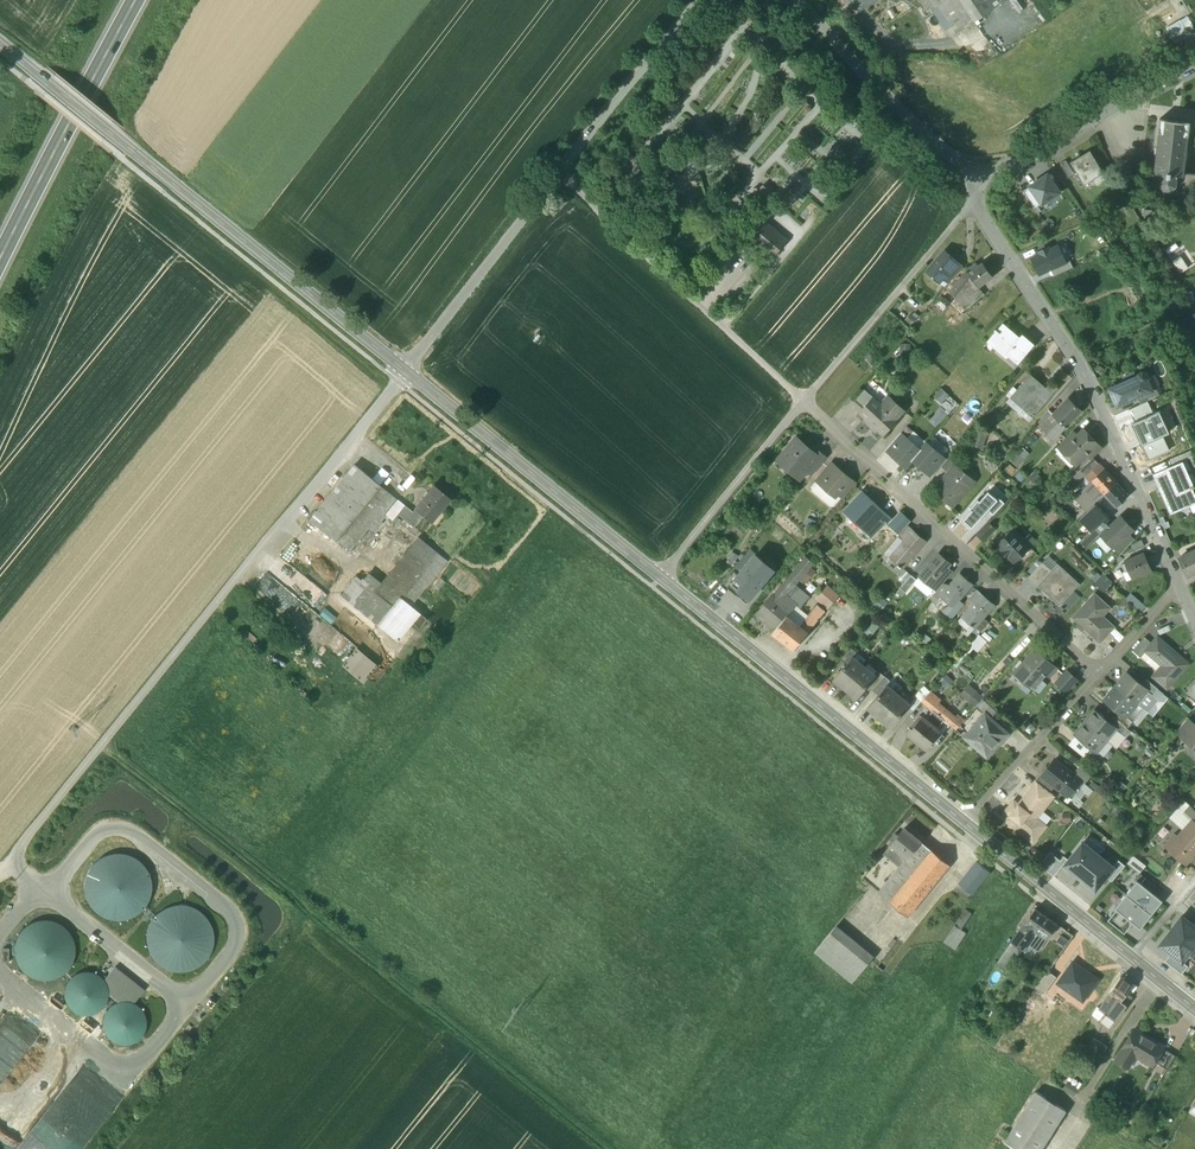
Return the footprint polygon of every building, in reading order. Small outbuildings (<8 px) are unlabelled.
[(928,11),(933,8),(952,36),(1006,0),(921,0),(928,11)] [(1186,16),(1166,28),(1175,42),(1185,36),(1190,44),(1194,42),(1194,31),(1186,16)] [(1191,122),(1160,118),(1158,132),(1160,132),(1158,148),(1156,148),(1155,156),(1157,156),(1155,173),(1161,173),(1160,184),(1165,189),(1171,190),(1177,185),(1178,175),(1183,175),(1184,173),(1185,159),(1188,160),(1189,152),(1186,151),(1188,136),(1189,136),(1191,122)] [(1090,151),(1070,163),(1084,185),(1095,179),(1095,178),(1103,174),(1104,174),(1090,151)] [(1075,175),(1066,161),(1060,164),(1069,178),(1075,175)] [(1184,173),(1183,175),(1178,175),(1177,185),(1181,185),(1184,186),(1184,189),(1188,190),(1194,191),(1194,174),(1184,173)] [(1043,205),(1060,193),(1048,176),(1031,187),(1043,205)] [(766,182),(761,188),(753,196),(760,203),(768,195),(769,195),(774,190),(766,182)] [(1184,186),(1181,185),(1179,201),(1186,202),(1188,190),(1184,189),(1184,186)] [(1035,210),(1043,205),(1031,187),(1023,192),(1035,210)] [(781,236),(764,222),(751,237),(768,251),(781,236)] [(781,236),(768,251),(775,256),(787,242),(781,236)] [(1064,260),(1058,247),(1050,251),(1049,248),(1040,252),(1041,255),(1032,259),(1040,275),(1050,270),(1066,263),(1064,260)] [(957,262),(945,252),(927,272),(939,283),(943,279),(956,263),(957,262)] [(1066,263),(1050,270),(1054,277),(1073,268),(1068,258),(1064,260),(1066,263)] [(956,263),(943,279),(949,283),(962,268),(956,263)] [(982,263),(965,276),(969,283),(975,291),(979,288),(993,278),(982,263)] [(965,276),(961,279),(954,287),(960,292),(961,293),(969,283),(965,276)] [(969,283),(961,293),(960,292),(955,298),(966,310),(983,295),(979,288),(975,291),(969,283)] [(954,287),(950,293),(955,298),(960,292),(954,287)] [(1020,340),(1004,326),(991,341),(996,345),(994,347),(1006,358),(1008,356),(1017,363),(1032,346),(1022,338),(1020,340)] [(1139,376),(1110,389),(1117,405),(1137,396),(1152,390),(1152,389),(1147,378),(1148,377),(1146,374),(1143,372),(1140,374),(1139,376)] [(1046,388),(1030,374),(1010,398),(1033,418),(1057,390),(1057,391),(1059,389),(1057,387),(1056,388),(1051,383),(1046,388)] [(1152,390),(1137,396),(1141,404),(1160,395),(1156,386),(1152,389),(1152,390)] [(939,388),(933,397),(952,412),(958,403),(939,388)] [(864,389),(854,402),(863,409),(873,398),(874,398),(864,389)] [(894,401),(886,410),(874,398),(873,398),(863,409),(860,413),(865,418),(864,420),(876,432),(878,430),(883,435),(905,411),(894,401)] [(1082,411),(1069,399),(1054,415),(1053,416),(1060,422),(1066,428),(1082,411)] [(1159,409),(1130,423),(1148,461),(1170,450),(1163,434),(1170,431),(1159,409)] [(1054,415),(1048,410),(1036,425),(1048,435),(1060,422),(1053,416),(1054,415)] [(1066,428),(1060,422),(1048,435),(1054,441),(1066,428)] [(1084,430),(1077,436),(1073,431),(1058,447),(1076,465),(1087,454),(1097,444),(1098,443),(1084,430)] [(927,443),(913,431),(907,438),(920,450),(927,443)] [(901,433),(887,449),(892,454),(906,438),(901,433)] [(812,451),(797,438),(780,458),(796,472),(802,466),(812,475),(827,458),(815,448),(812,451)] [(907,438),(906,438),(892,454),(891,455),(906,467),(912,460),(920,450),(907,438)] [(941,455),(927,443),(920,450),(912,460),(926,472),(927,471),(941,455)] [(1097,444),(1087,454),(1092,459),(1093,458),(1102,449),(1097,444)] [(1022,447),(1010,459),(1016,466),(1029,454),(1022,447)] [(946,460),(941,466),(949,473),(950,474),(956,467),(961,462),(952,454),(946,460)] [(941,455),(927,471),(932,476),(941,466),(946,460),(941,455)] [(1092,459),(1080,470),(1087,477),(1100,465),(1093,458),(1092,459)] [(1165,468),(1165,469),(1171,482),(1159,487),(1170,514),(1180,510),(1178,505),(1194,498),(1194,495),(1192,488),(1194,487),(1194,485),(1193,485),(1190,477),(1194,475),(1187,459),(1165,468)] [(354,465),(309,520),(333,540),(379,485),(354,465)] [(836,467),(833,471),(828,467),(816,481),(835,497),(838,494),(850,479),(851,479),(836,467)] [(970,479),(956,467),(950,474),(949,473),(935,490),(953,505),(965,490),(962,488),(970,479)] [(1165,469),(1153,474),(1159,487),(1171,482),(1165,469)] [(1104,470),(1092,482),(1104,495),(1117,483),(1104,470)] [(850,479),(838,494),(844,499),(856,484),(850,479)] [(1092,482),(1082,491),(1095,504),(1104,495),(1092,482)] [(1117,483),(1104,495),(1116,507),(1128,495),(1117,483)] [(379,485),(333,540),(347,552),(375,518),(379,522),(386,514),(397,500),(379,485)] [(427,493),(414,509),(415,509),(412,512),(404,505),(398,513),(414,526),(423,515),(430,522),(450,498),(434,485),(427,493)] [(1095,504),(1082,491),(1075,497),(1087,511),(1095,504)] [(884,512),(862,492),(844,511),(871,536),(886,520),(881,515),(884,512)] [(963,520),(972,528),(988,510),(998,500),(988,492),(980,501),(979,500),(970,509),(971,511),(963,520)] [(397,499),(386,514),(392,520),(398,513),(404,505),(397,499)] [(998,500),(988,510),(994,515),(1004,504),(999,499),(998,500)] [(1087,511),(1079,519),(1091,531),(1103,520),(1106,516),(1095,504),(1087,511)] [(900,513),(889,524),(900,534),(908,525),(910,522),(900,513)] [(1113,524),(1101,535),(1113,547),(1128,533),(1132,529),(1121,517),(1113,524)] [(1109,519),(1105,523),(1103,520),(1095,528),(1101,535),(1113,524),(1109,519)] [(989,522),(977,535),(983,541),(995,528),(989,522)] [(900,534),(898,537),(903,542),(913,530),(908,525),(900,534)] [(1032,546),(1013,528),(1005,537),(1008,541),(1001,547),(1004,550),(1002,551),(1008,557),(1010,556),(1016,562),(1032,546)] [(903,542),(890,557),(898,564),(898,565),(900,568),(901,567),(903,568),(926,541),(913,530),(903,542)] [(1128,533),(1113,547),(1120,555),(1134,539),(1128,533)] [(437,552),(418,537),(403,555),(422,570),(437,552)] [(1179,557),(1188,576),(1194,573),(1194,550),(1179,557)] [(422,570),(394,604),(405,613),(411,605),(447,561),(437,552),(422,570)] [(1144,552),(1124,561),(1125,562),(1122,564),(1125,571),(1128,570),(1132,578),(1152,569),(1144,552)] [(938,553),(919,576),(932,587),(942,575),(951,564),(938,553)] [(403,555),(374,591),(392,606),(394,604),(422,570),(403,555)] [(731,584),(750,599),(774,570),(756,555),(731,584)] [(806,557),(768,603),(767,602),(756,614),(764,620),(765,619),(776,628),(787,616),(791,612),(797,605),(785,596),(813,562),(806,557)] [(1042,562),(1029,577),(1038,586),(1052,571),(1042,562)] [(1052,571),(1038,586),(1060,606),(1073,591),(1061,580),(1068,573),(1058,564),(1052,571)] [(948,587),(941,597),(942,598),(953,607),(959,600),(973,584),(960,574),(948,587)] [(942,575),(932,587),(936,591),(943,583),(947,579),(942,575)] [(374,591),(355,576),(341,594),(378,624),(392,606),(374,591)] [(936,591),(933,595),(940,600),(942,598),(941,597),(948,587),(943,583),(936,591)] [(836,595),(826,588),(822,593),(831,601),(836,595)] [(976,590),(969,599),(974,603),(982,594),(976,590)] [(1094,593),(1072,617),(1100,642),(1109,632),(1115,626),(1100,613),(1107,605),(1094,593)] [(1126,598),(1141,611),(1146,605),(1131,593),(1126,598)] [(974,603),(963,617),(970,624),(969,625),(972,626),(973,625),(975,627),(983,618),(994,605),(982,594),(974,603)] [(940,600),(933,595),(930,599),(936,605),(940,600)] [(882,597),(874,605),(880,611),(888,603),(882,597)] [(953,607),(946,614),(952,619),(964,604),(959,600),(953,607)] [(405,613),(394,604),(378,624),(399,641),(421,614),(411,605),(405,613)] [(787,616),(776,628),(773,633),(793,649),(825,611),(817,605),(799,626),(797,624),(787,616)] [(801,620),(791,612),(787,616),(797,624),(801,620)] [(975,627),(972,631),(977,636),(988,622),(983,618),(975,627)] [(872,621),(863,630),(867,635),(877,627),(872,621)] [(342,658),(338,663),(359,682),(375,665),(340,632),(327,645),(342,658)] [(1109,632),(1100,642),(1105,647),(1115,637),(1109,632)] [(1145,636),(1132,650),(1141,658),(1146,651),(1152,643),(1145,636)] [(1167,669),(1157,680),(1167,688),(1189,664),(1158,637),(1152,643),(1146,651),(1167,669)] [(850,647),(841,659),(846,663),(852,656),(853,657),(857,652),(850,647)] [(1036,649),(1015,672),(1033,687),(1047,672),(1050,675),(1057,668),(1036,649)] [(846,663),(834,678),(845,688),(864,666),(853,657),(852,656),(846,663)] [(864,666),(845,688),(857,698),(867,685),(875,676),(875,675),(864,666)] [(875,676),(867,685),(873,690),(885,676),(879,670),(875,675),(875,676)] [(1067,671),(1056,682),(1066,691),(1077,679),(1067,671)] [(1142,685),(1126,673),(1115,686),(1136,704),(1137,703),(1147,691),(1148,690),(1142,685)] [(885,676),(873,690),(878,695),(887,684),(887,685),(891,681),(885,676)] [(1158,689),(1146,680),(1142,685),(1148,690),(1147,691),(1153,696),(1158,690),(1158,689)] [(878,695),(868,708),(879,717),(898,694),(887,685),(887,684),(878,695)] [(1136,704),(1115,686),(1104,700),(1119,713),(1125,717),(1126,716),(1136,704)] [(1147,691),(1137,703),(1146,711),(1162,693),(1158,690),(1153,696),(1147,691)] [(930,692),(922,701),(927,706),(933,699),(935,696),(930,692)] [(976,693),(969,700),(976,707),(983,699),(976,693)] [(898,694),(879,717),(891,727),(908,706),(910,704),(898,694)] [(910,704),(908,706),(913,711),(922,700),(917,696),(910,704)] [(939,703),(933,699),(927,706),(919,715),(943,734),(950,725),(956,718),(939,703)] [(983,699),(976,707),(984,714),(985,714),(991,719),(997,712),(983,699)] [(1111,724),(1095,711),(1085,723),(1106,740),(1116,729),(1116,728),(1111,724)] [(1125,717),(1119,713),(1115,718),(1126,727),(1127,728),(1132,721),(1126,716),(1125,717)] [(984,714),(965,737),(977,748),(981,744),(991,753),(1001,741),(998,738),(1005,731),(991,719),(985,714),(984,714)] [(943,734),(919,715),(909,727),(912,730),(908,734),(925,748),(929,743),(933,746),(943,734)] [(958,715),(956,718),(950,725),(956,730),(964,721),(958,715)] [(1126,727),(1115,718),(1111,724),(1116,728),(1116,729),(1121,733),(1126,727)] [(1187,719),(1176,732),(1186,740),(1194,729),(1194,726),(1187,719)] [(1106,740),(1085,723),(1075,735),(1091,748),(1097,752),(1098,751),(1106,740)] [(1186,740),(1194,747),(1194,729),(1186,740)] [(1097,752),(1091,748),(1086,753),(1098,763),(1103,756),(1098,751),(1097,752)] [(1081,780),(1054,759),(1041,776),(1042,776),(1055,786),(1068,797),(1071,793),(1075,795),(1080,789),(1076,785),(1081,780)] [(1042,776),(1037,782),(1050,792),(1055,786),(1042,776)] [(1037,783),(1032,789),(1049,802),(1054,796),(1037,783)] [(1032,789),(1006,821),(1033,843),(1046,827),(1036,818),(1049,802),(1032,789)] [(1189,805),(1183,813),(1192,821),(1192,820),(1194,823),(1194,811),(1189,805)] [(1167,848),(1185,864),(1194,853),(1194,823),(1192,820),(1192,821),(1167,848)] [(904,828),(898,836),(895,833),(890,839),(893,842),(883,854),(899,867),(900,868),(921,842),(904,828)] [(949,864),(921,842),(900,868),(899,867),(879,893),(907,916),(949,864)] [(1098,856),(1083,844),(1069,861),(1065,866),(1080,878),(1098,856)] [(89,907),(97,915),(107,920),(119,921),(130,918),(140,912),(147,903),(151,893),(151,881),(148,870),(141,861),(131,855),(120,851),(109,852),(98,856),(90,864),(84,874),(82,885),(83,897),(89,907)] [(1065,866),(1069,861),(1064,856),(1060,861),(1050,852),(1040,865),(1054,877),(1064,865),(1065,866)] [(1170,872),(1151,858),(1146,864),(1133,854),(1127,862),(1159,886),(1170,872)] [(1113,868),(1098,856),(1080,878),(1095,890),(1105,877),(1113,868)] [(1113,868),(1105,877),(1112,882),(1125,866),(1119,861),(1113,868)] [(977,862),(959,884),(971,894),(972,894),(990,872),(977,862)] [(1138,881),(1152,892),(1156,886),(1140,873),(1136,879),(1138,881)] [(1152,892),(1138,881),(1126,895),(1152,915),(1163,901),(1152,892)] [(971,894),(959,884),(954,890),(966,900),(971,894)] [(1126,895),(1115,908),(1117,909),(1134,923),(1141,929),(1152,915),(1126,895)] [(144,938),(146,948),(150,957),(157,964),(165,970),(175,972),(185,972),(194,969),(203,964),(209,957),(213,948),(215,938),(213,928),(209,919),(202,911),(194,906),(184,903),(174,903),(165,906),(156,912),(150,919),(146,928),(144,938)] [(1057,924),(1035,909),(1013,942),(1022,949),(1036,930),(1047,938),(1049,935),(1057,924)] [(1125,934),(1134,923),(1117,909),(1108,920),(1125,934)] [(965,911),(955,926),(961,930),(971,915),(965,911)] [(1170,929),(1193,947),(1194,945),(1194,928),(1192,925),(1180,916),(1170,929)] [(46,983),(56,981),(64,975),(71,968),(75,959),(76,949),(73,939),(68,931),(61,924),(51,920),(41,919),(32,922),(23,927),(17,934),(13,944),(12,953),(14,963),(19,972),(27,978),(36,982),(46,983)] [(955,926),(944,943),(955,950),(966,933),(961,930),(955,926)] [(873,958),(836,928),(816,952),(853,983),(873,958)] [(1182,962),(1193,947),(1170,929),(1159,944),(1171,953),(1182,962)] [(1047,938),(1036,930),(1022,949),(1027,952),(1031,946),(1038,951),(1047,938)] [(1056,943),(1064,948),(1069,941),(1061,936),(1056,943)] [(1013,942),(998,962),(1008,969),(1019,953),(1022,949),(1013,942)] [(1182,962),(1171,953),(1164,961),(1181,974),(1188,966),(1182,962)] [(1098,980),(1073,962),(1057,983),(1083,1001),(1098,980)] [(144,990),(116,967),(104,980),(106,982),(108,988),(109,993),(109,995),(117,1001),(120,1000),(127,1000),(134,1002),(144,990)] [(65,1000),(69,1008),(76,1013),(85,1016),(94,1015),(101,1010),(107,1003),(109,995),(109,993),(108,988),(106,982),(104,980),(98,975),(90,972),(81,972),(73,976),(67,983),(64,991),(65,1000)] [(1044,972),(1034,987),(1044,994),(1055,978),(1047,973),(1044,972)] [(1120,977),(1108,993),(1120,1001),(1123,998),(1132,985),(1120,977)] [(1120,1001),(1108,993),(1099,1008),(1105,1012),(1102,1016),(1108,1021),(1111,1017),(1114,1019),(1127,1001),(1123,998),(1120,1001)] [(215,1000),(208,996),(197,1014),(204,1018),(215,1000)] [(134,1002),(127,1000),(120,1000),(117,1001),(109,1005),(104,1012),(101,1020),(101,1028),(105,1036),(110,1042),(118,1045),(127,1046),(135,1043),(141,1038),(146,1031),(147,1023),(145,1014),(141,1007),(134,1002)] [(192,1027),(186,1023),(182,1029),(188,1033),(192,1027)] [(1163,1046),(1135,1029),(1116,1059),(1127,1066),(1134,1056),(1137,1056),(1152,1064),(1154,1061),(1163,1047),(1163,1046)] [(1094,1038),(1085,1051),(1098,1060),(1107,1047),(1094,1038)] [(1176,1055),(1163,1047),(1154,1061),(1167,1069),(1176,1055)] [(15,1067),(0,1055),(0,1085),(15,1067)] [(1036,1092),(1004,1142),(1016,1148),(1042,1148),(1066,1111),(1036,1092)] [(26,1133),(0,1116),(0,1140),(14,1148),(16,1148),(26,1133)]
